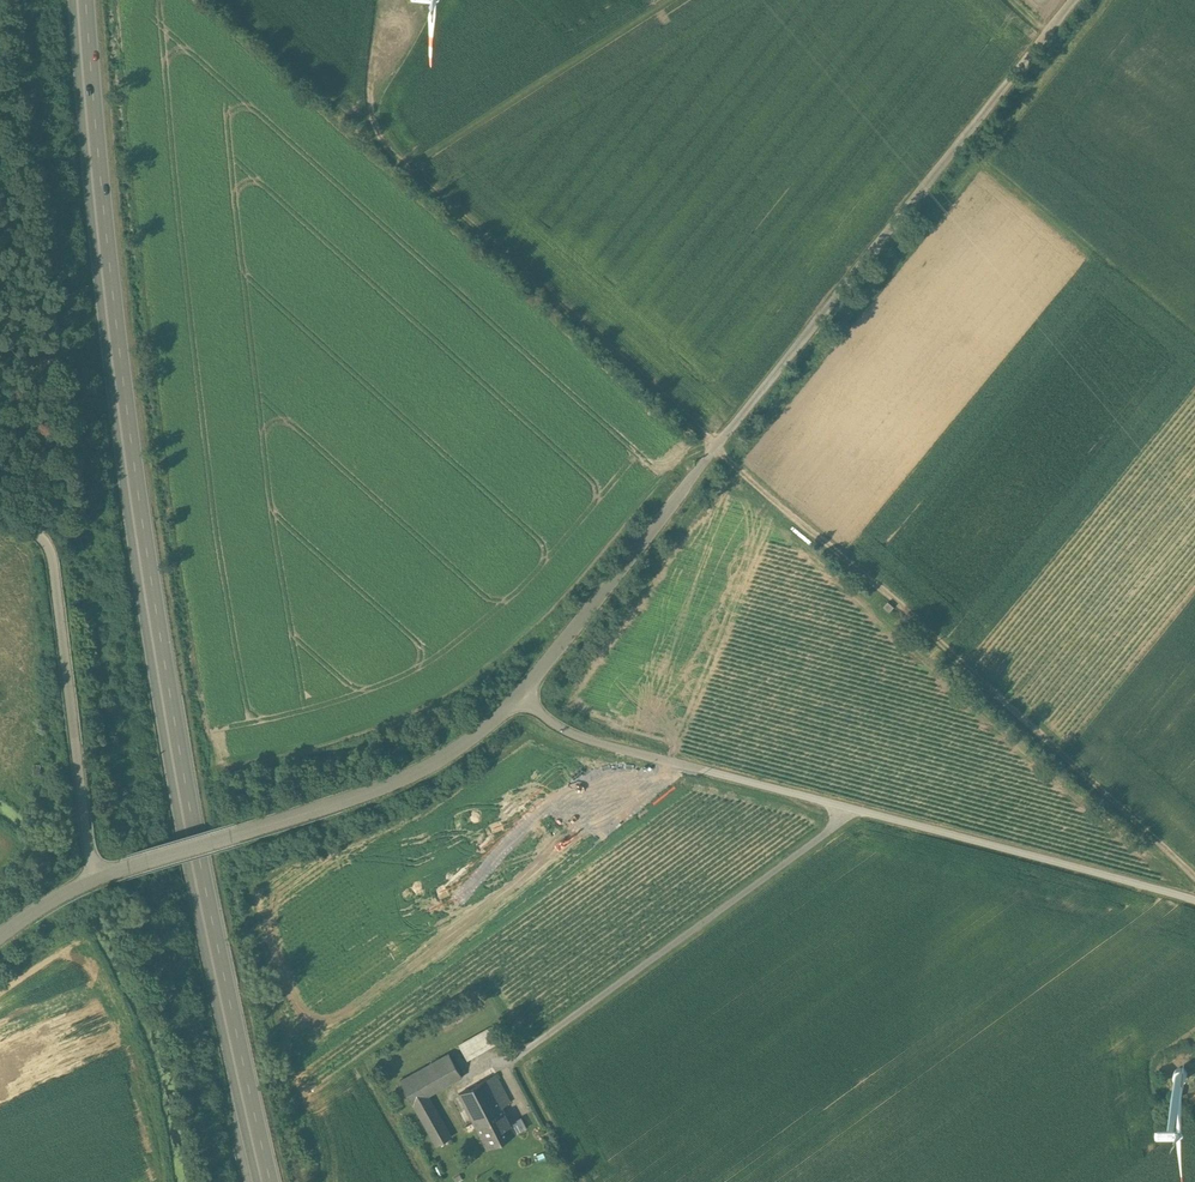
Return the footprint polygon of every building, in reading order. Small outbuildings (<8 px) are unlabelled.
[(488,1029),(459,1046),(468,1061),(496,1044),(488,1029)] [(462,1078),(448,1054),(400,1081),(436,1145),(452,1137),(429,1096),(462,1078)] [(496,1076),(459,1094),(486,1148),(515,1133),(502,1107),(510,1103),(496,1076)]
